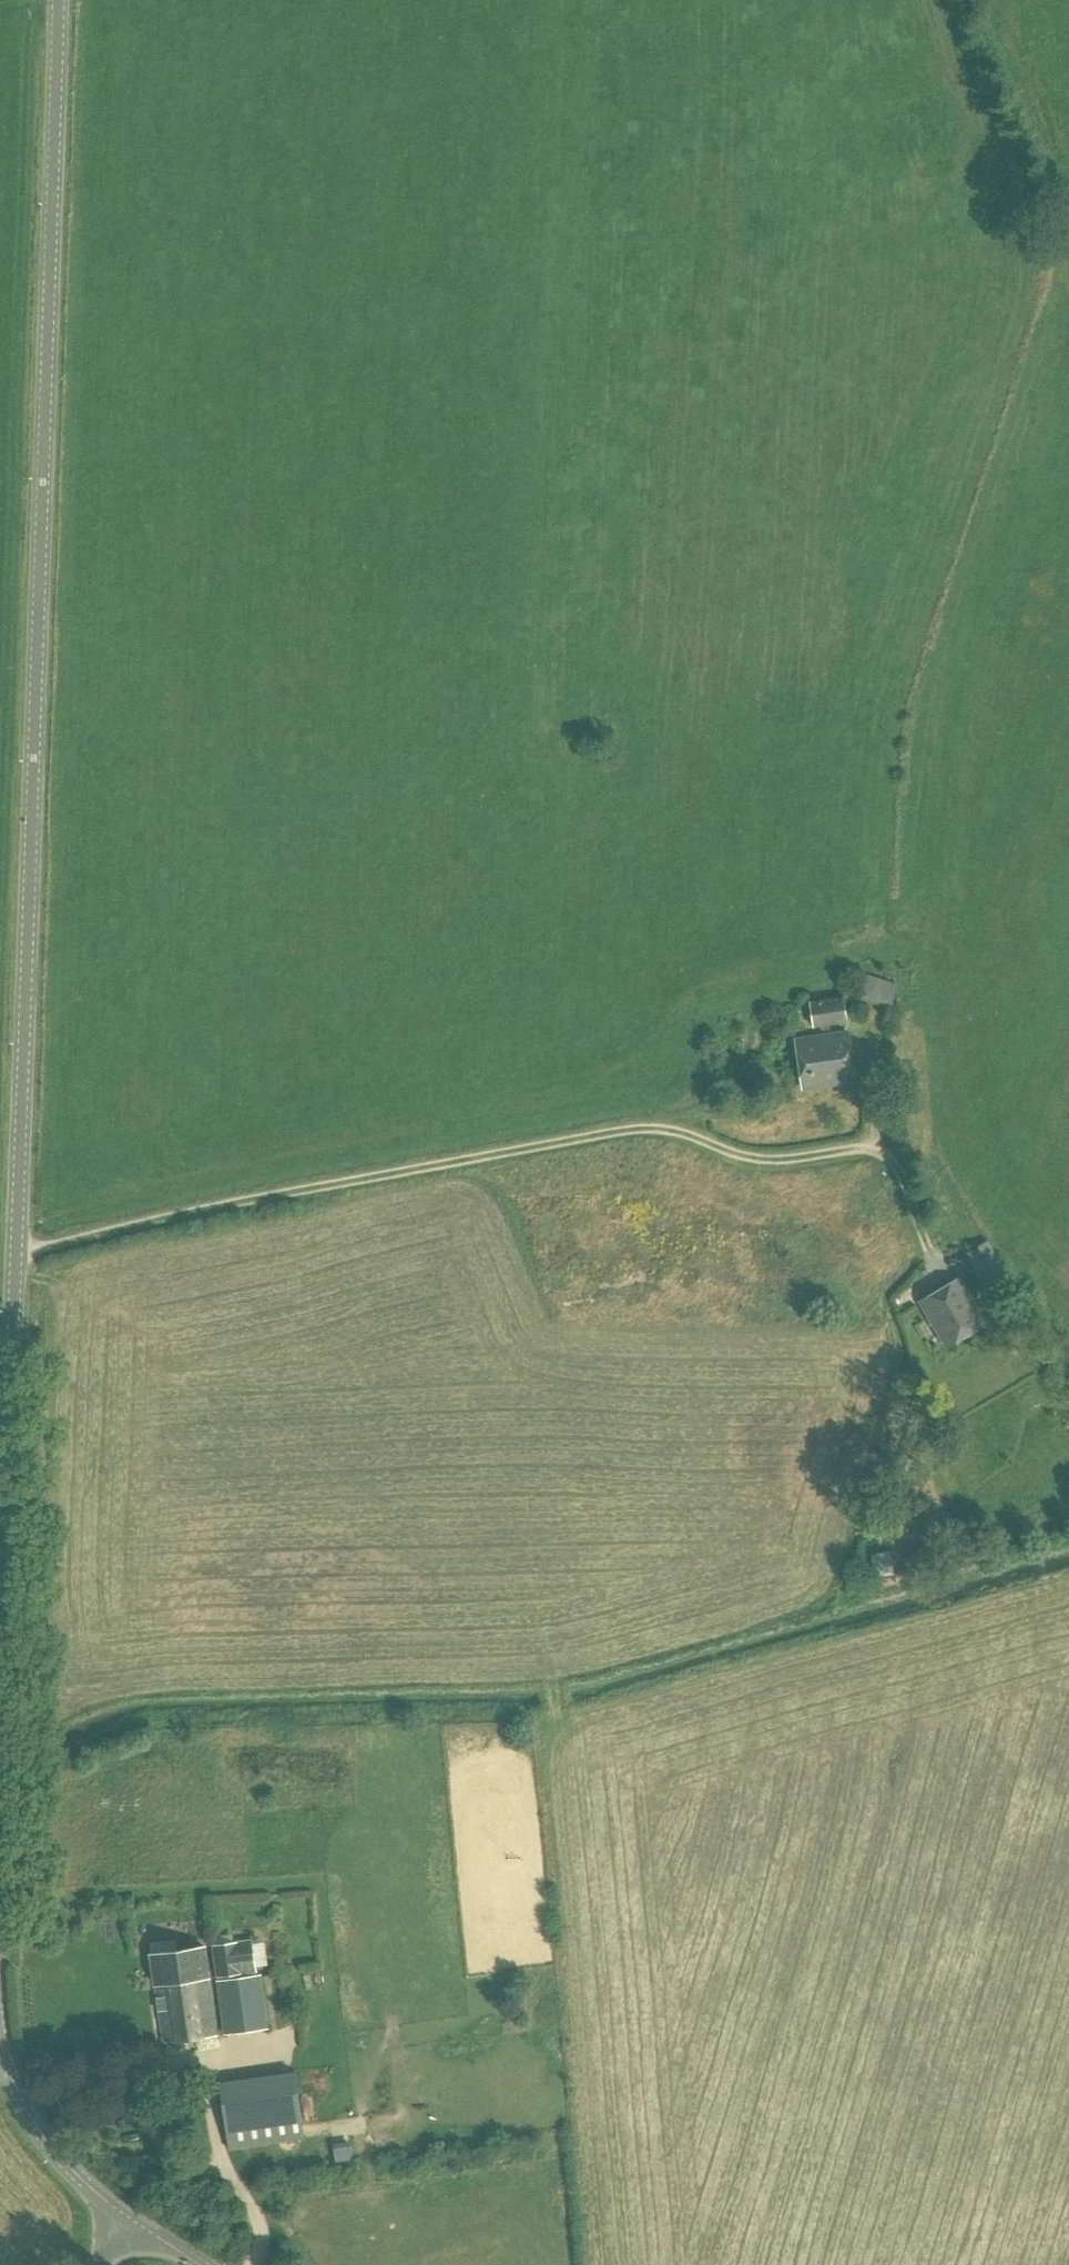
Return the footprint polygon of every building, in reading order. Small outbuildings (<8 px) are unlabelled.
[(898,985),(869,976),(863,992),(893,1001),(898,985)] [(844,995),(810,999),(814,1027),(848,1022),(844,995)] [(796,1040),(804,1089),(856,1082),(849,1032),(796,1040)] [(920,1302),(929,1317),(920,1323),(935,1347),(944,1342),(947,1347),(987,1324),(960,1278),(920,1302)] [(914,1552),(917,1564),(939,1558),(936,1546),(914,1552)] [(874,1555),(877,1575),(893,1572),(889,1552),(874,1555)] [(212,1945),(217,1977),(257,1972),(253,1939),(212,1945)] [(204,1945),(151,1953),(156,1986),(164,2043),(217,2035),(204,1945)] [(218,1982),(224,2035),(268,2028),(261,1977),(218,1982)] [(220,2082),(230,2150),(305,2139),(296,2071),(220,2082)]
